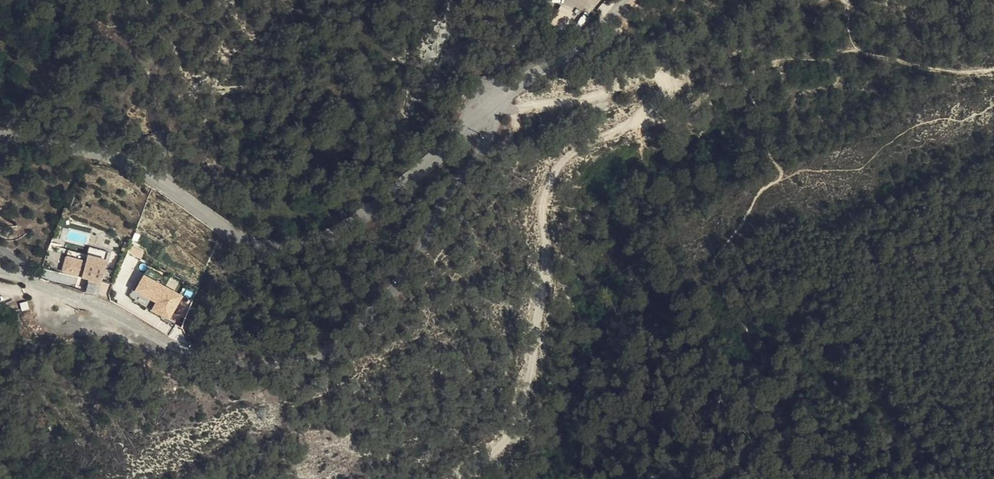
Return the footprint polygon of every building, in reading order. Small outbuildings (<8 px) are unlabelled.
[(100,293),(108,249),(89,245),(87,257),(66,253),(62,272),(90,277),(87,290),(100,293)] [(135,290),(155,299),(151,308),(170,317),(183,290),(143,272),(135,290)]
